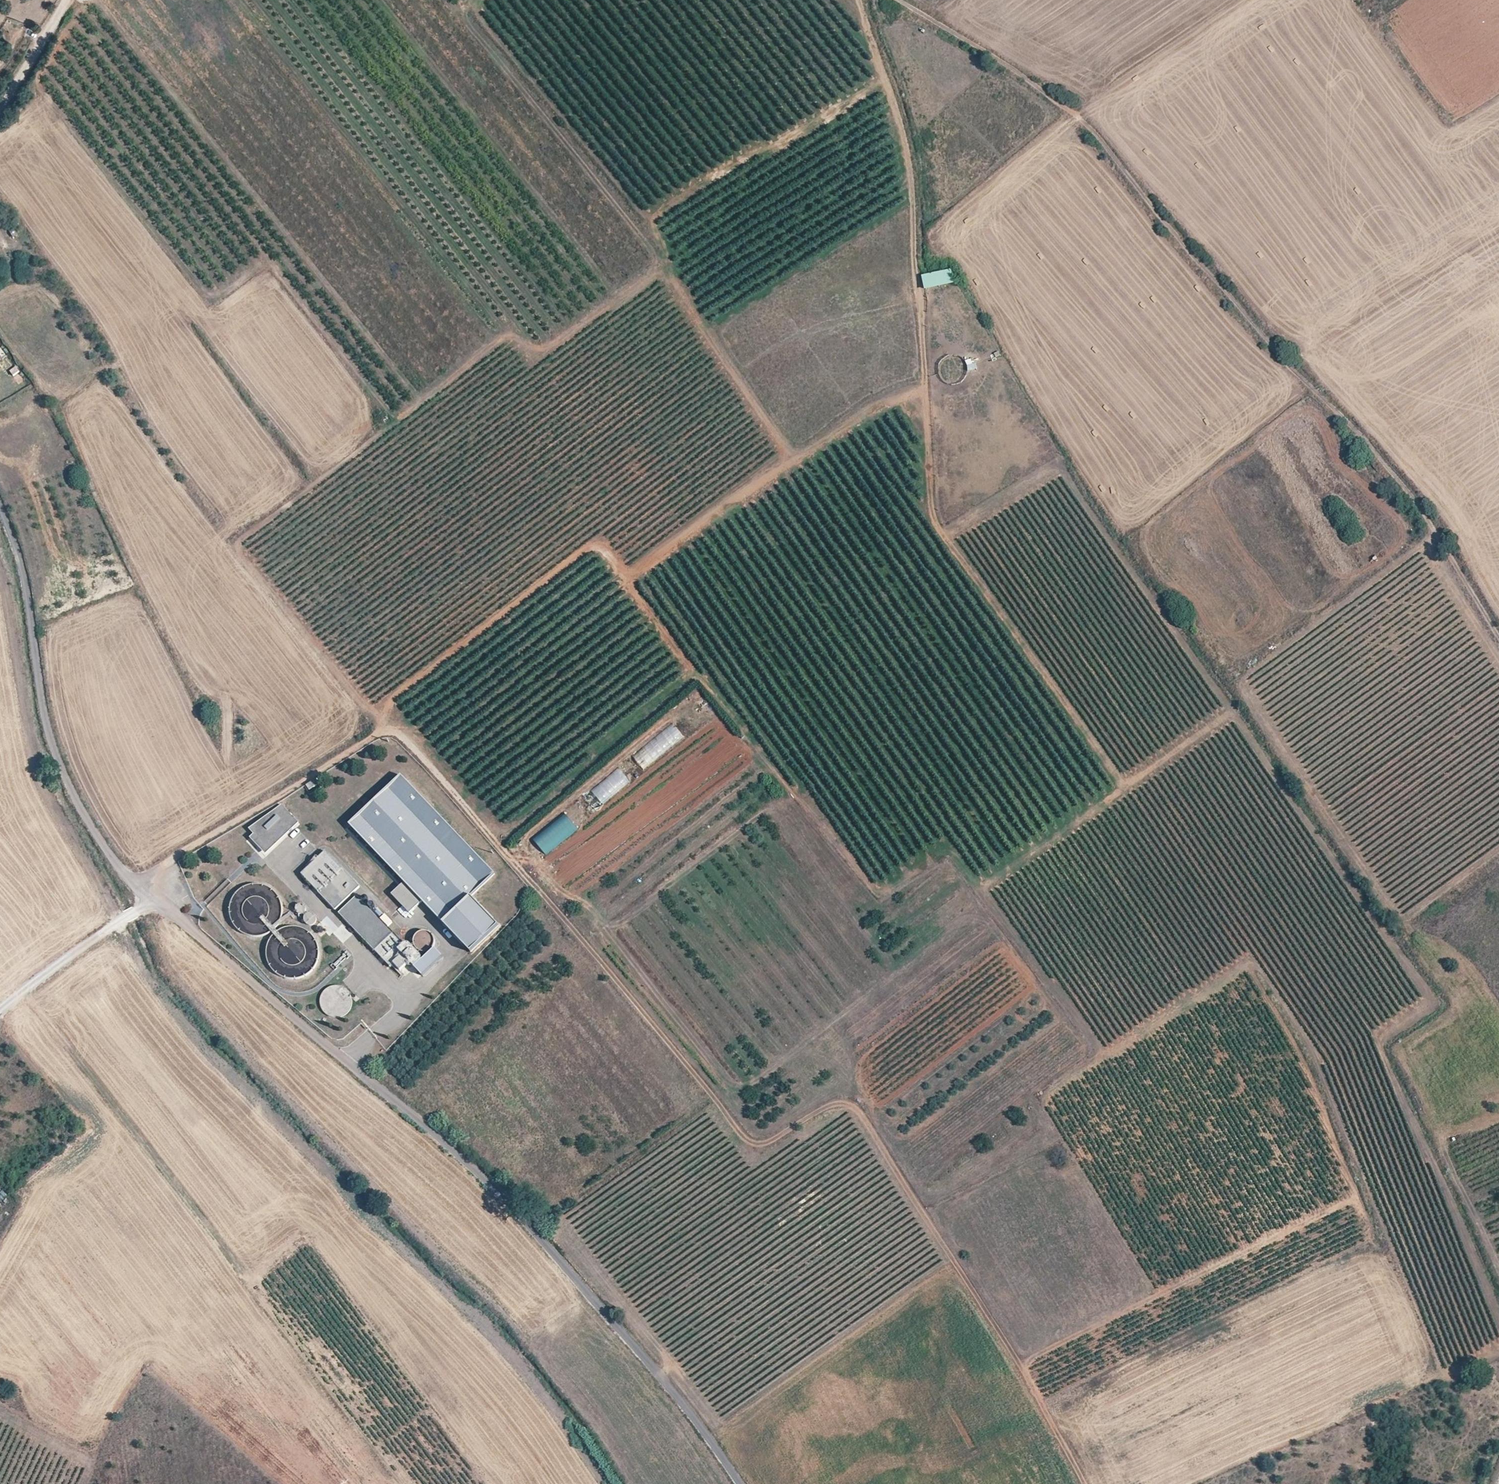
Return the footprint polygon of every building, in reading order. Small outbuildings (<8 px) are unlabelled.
[(923,289),(954,283),(950,268),(920,274),(923,289)] [(976,370),(975,360),(965,361),(967,371),(976,370)] [(630,755),(640,769),(684,739),(675,725),(630,755)] [(594,811),(630,781),(619,768),(583,798),(594,811)] [(399,774),(347,823),(403,882),(421,901),(441,922),(470,895),(493,874),(399,774)] [(313,779),(305,784),(309,790),(318,785),(313,779)] [(294,803),(297,807),(305,802),(302,798),(294,803)] [(264,854),(298,822),(281,804),(248,828),(252,833),(249,837),(264,854)] [(546,855),(577,827),(563,813),(533,841),(546,855)] [(358,887),(324,851),(300,874),(334,910),(358,887)] [(421,901),(403,882),(391,894),(409,913),(421,901)] [(249,936),(275,931),(264,943),(271,951),(274,963),(273,964),(274,970),(285,981),(301,978),(319,959),(315,941),(299,926),(297,914),(310,926),(325,910),(309,913),(298,903),(295,907),(296,912),(285,914),(282,903),(262,883),(246,887),(248,897),(238,908),(231,909),(233,921),(249,936)] [(470,895),(441,922),(467,950),(497,923),(470,895)] [(403,945),(356,896),(338,913),(390,967),(393,964),(400,971),(409,962),(414,967),(419,962),(418,961),(419,960),(419,958),(419,957),(418,956),(417,955),(415,954),(414,954),(413,954),(412,955),(409,951),(410,950),(409,947),(408,946),(406,944),(405,944),(404,945),(403,945)] [(319,922),(329,933),(336,926),(326,916),(319,922)] [(419,962),(414,967),(422,975),(442,956),(434,947),(419,962)] [(344,991),(325,990),(323,1013),(343,1015),(344,991)]
